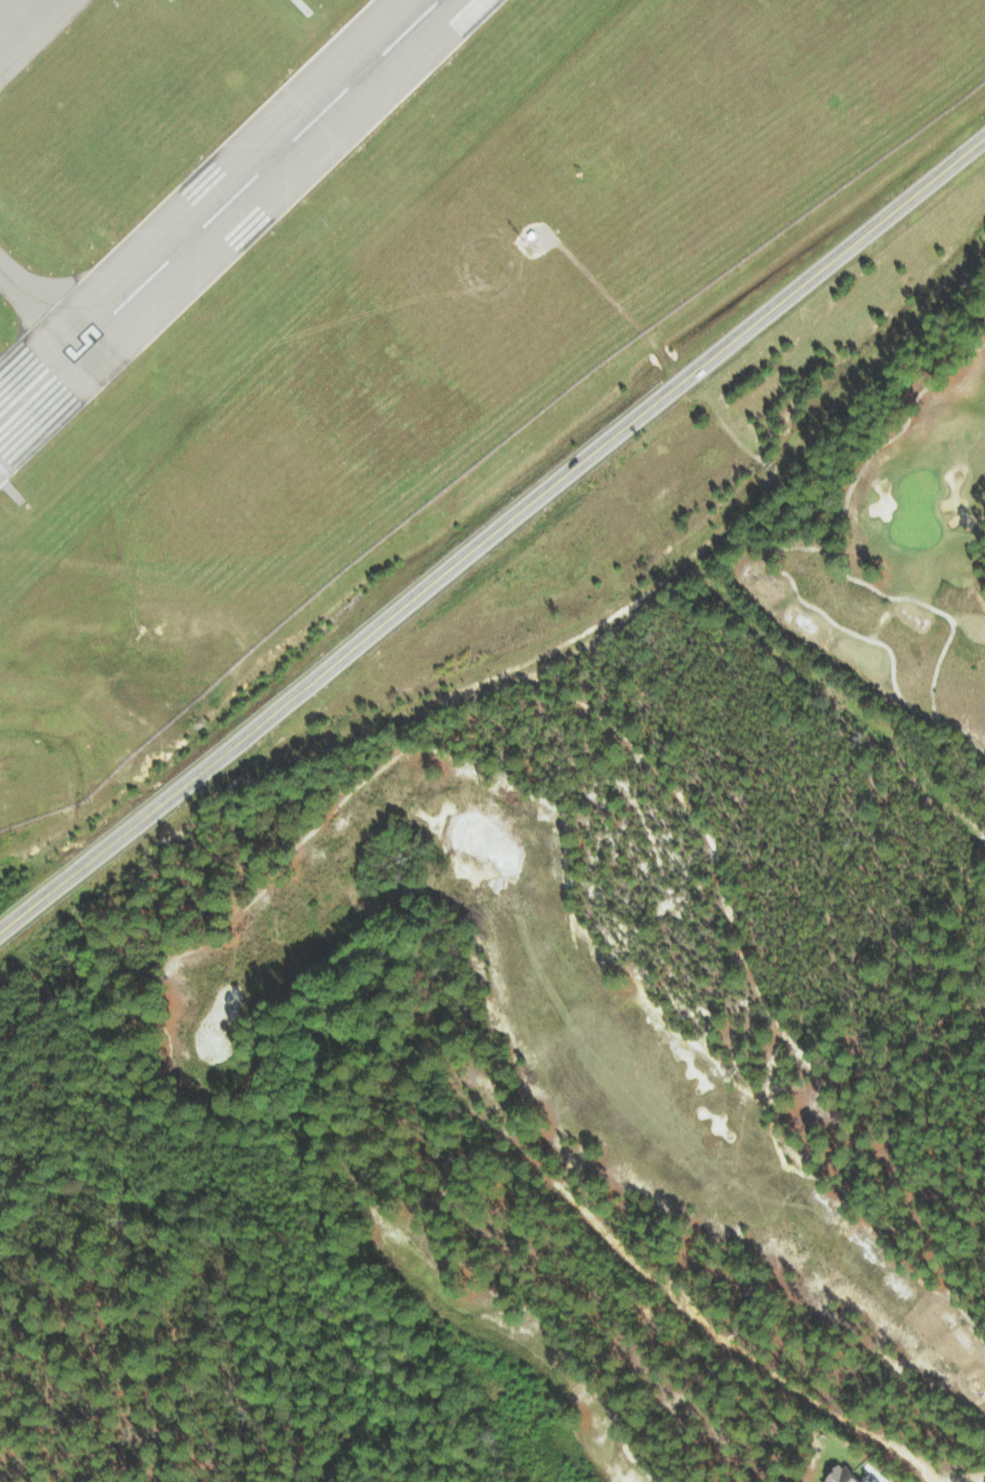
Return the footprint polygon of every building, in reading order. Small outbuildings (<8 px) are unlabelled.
[(829,1481),(869,1481),(847,1462),(829,1481)]
